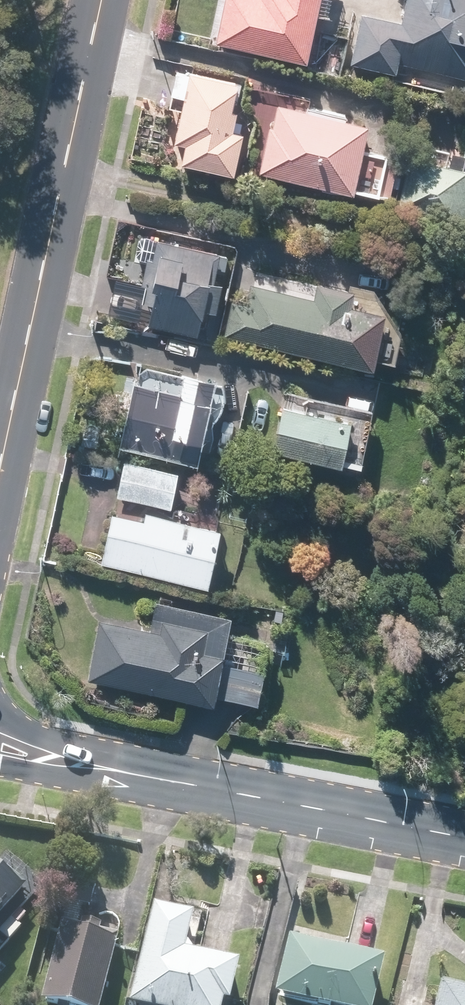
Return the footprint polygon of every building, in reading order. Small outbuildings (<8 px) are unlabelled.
[(213,43),(302,61),(314,0),(222,0),(213,43)] [(410,23),(367,15),(358,67),(400,75),(402,64),(464,75),(464,0),(414,0),(410,23)] [(169,96),(180,98),(171,143),(183,146),(179,167),(229,177),(237,136),(227,134),(231,113),(228,112),(234,83),(185,73),(185,76),(173,74),(169,96)] [(349,195),(349,191),(375,197),(383,158),(358,152),(364,127),(276,108),(261,175),(349,195)] [(459,172),(405,160),(395,207),(464,223),(464,150),(459,172)] [(218,287),(204,285),(210,255),(154,245),(145,290),(152,291),(145,327),(194,336),(198,319),(212,321),(218,287)] [(249,306),(229,301),(220,334),(368,371),(382,316),(345,307),(348,293),(314,284),(311,299),(254,285),(249,306)] [(145,388),(131,385),(117,446),(193,463),(211,382),(180,375),(179,380),(148,373),(145,388)] [(280,407),(270,452),(337,467),(348,423),(280,407)] [(123,463),(115,497),(170,509),(177,475),(123,463)] [(140,522),(111,515),(100,562),(203,587),(216,530),(143,512),(140,522)] [(211,706),(213,697),(252,706),(267,634),(228,625),(229,618),(174,607),(171,625),(158,622),(155,635),(97,623),(85,680),(211,706)] [(22,887),(0,868),(0,912),(22,887)] [(58,883),(54,901),(87,907),(91,889),(58,883)] [(234,968),(179,954),(189,917),(151,907),(126,1004),(225,1004),(234,968)] [(110,943),(55,929),(36,1004),(94,1004),(110,943)] [(309,1004),(367,1004),(378,964),(288,940),(273,995),(309,1004)] [(439,983),(434,1004),(464,1004),(464,989),(439,983)]
